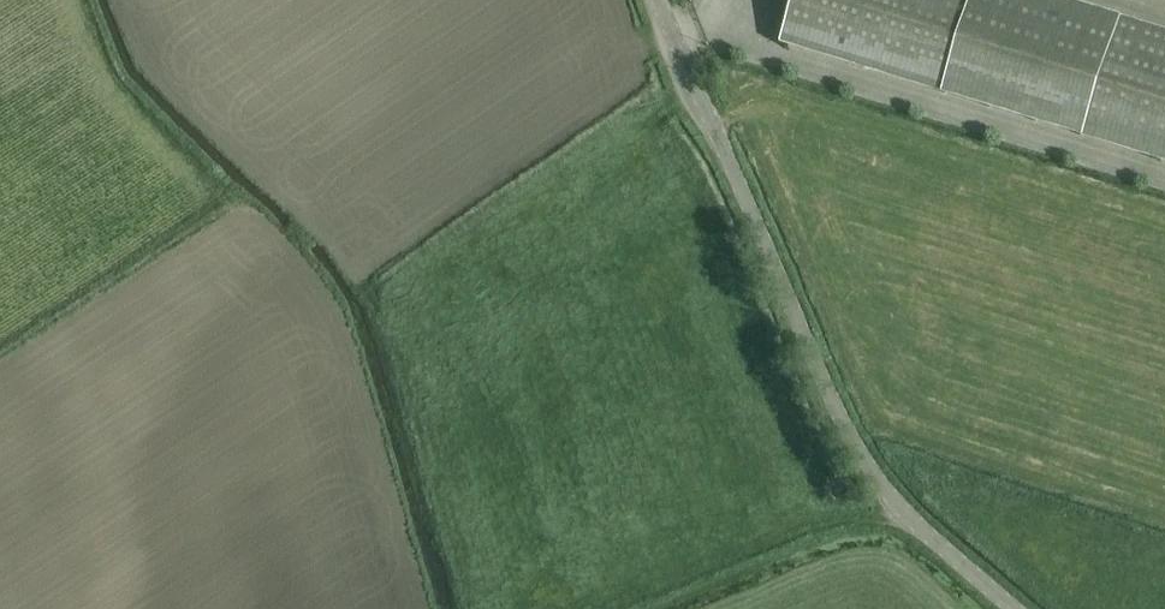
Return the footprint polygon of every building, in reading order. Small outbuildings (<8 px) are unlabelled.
[(1054,0),(795,0),(787,26),(781,44),(1164,163),(1164,34),(1054,0)]
